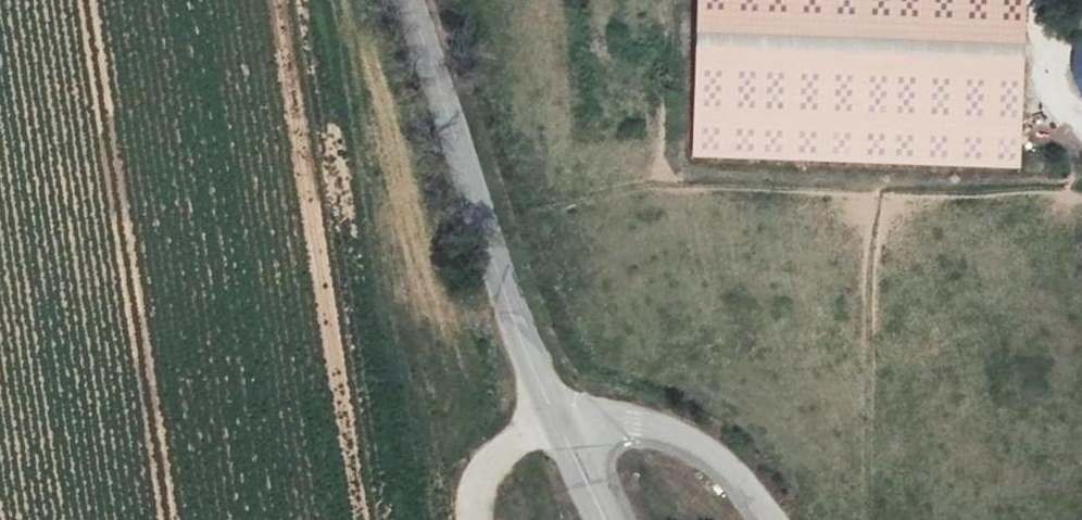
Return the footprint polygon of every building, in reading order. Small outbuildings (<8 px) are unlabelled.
[(695,150),(1015,162),(1021,0),(700,0),(695,150)] [(1066,90),(1081,95),(1081,38),(1066,90)]
